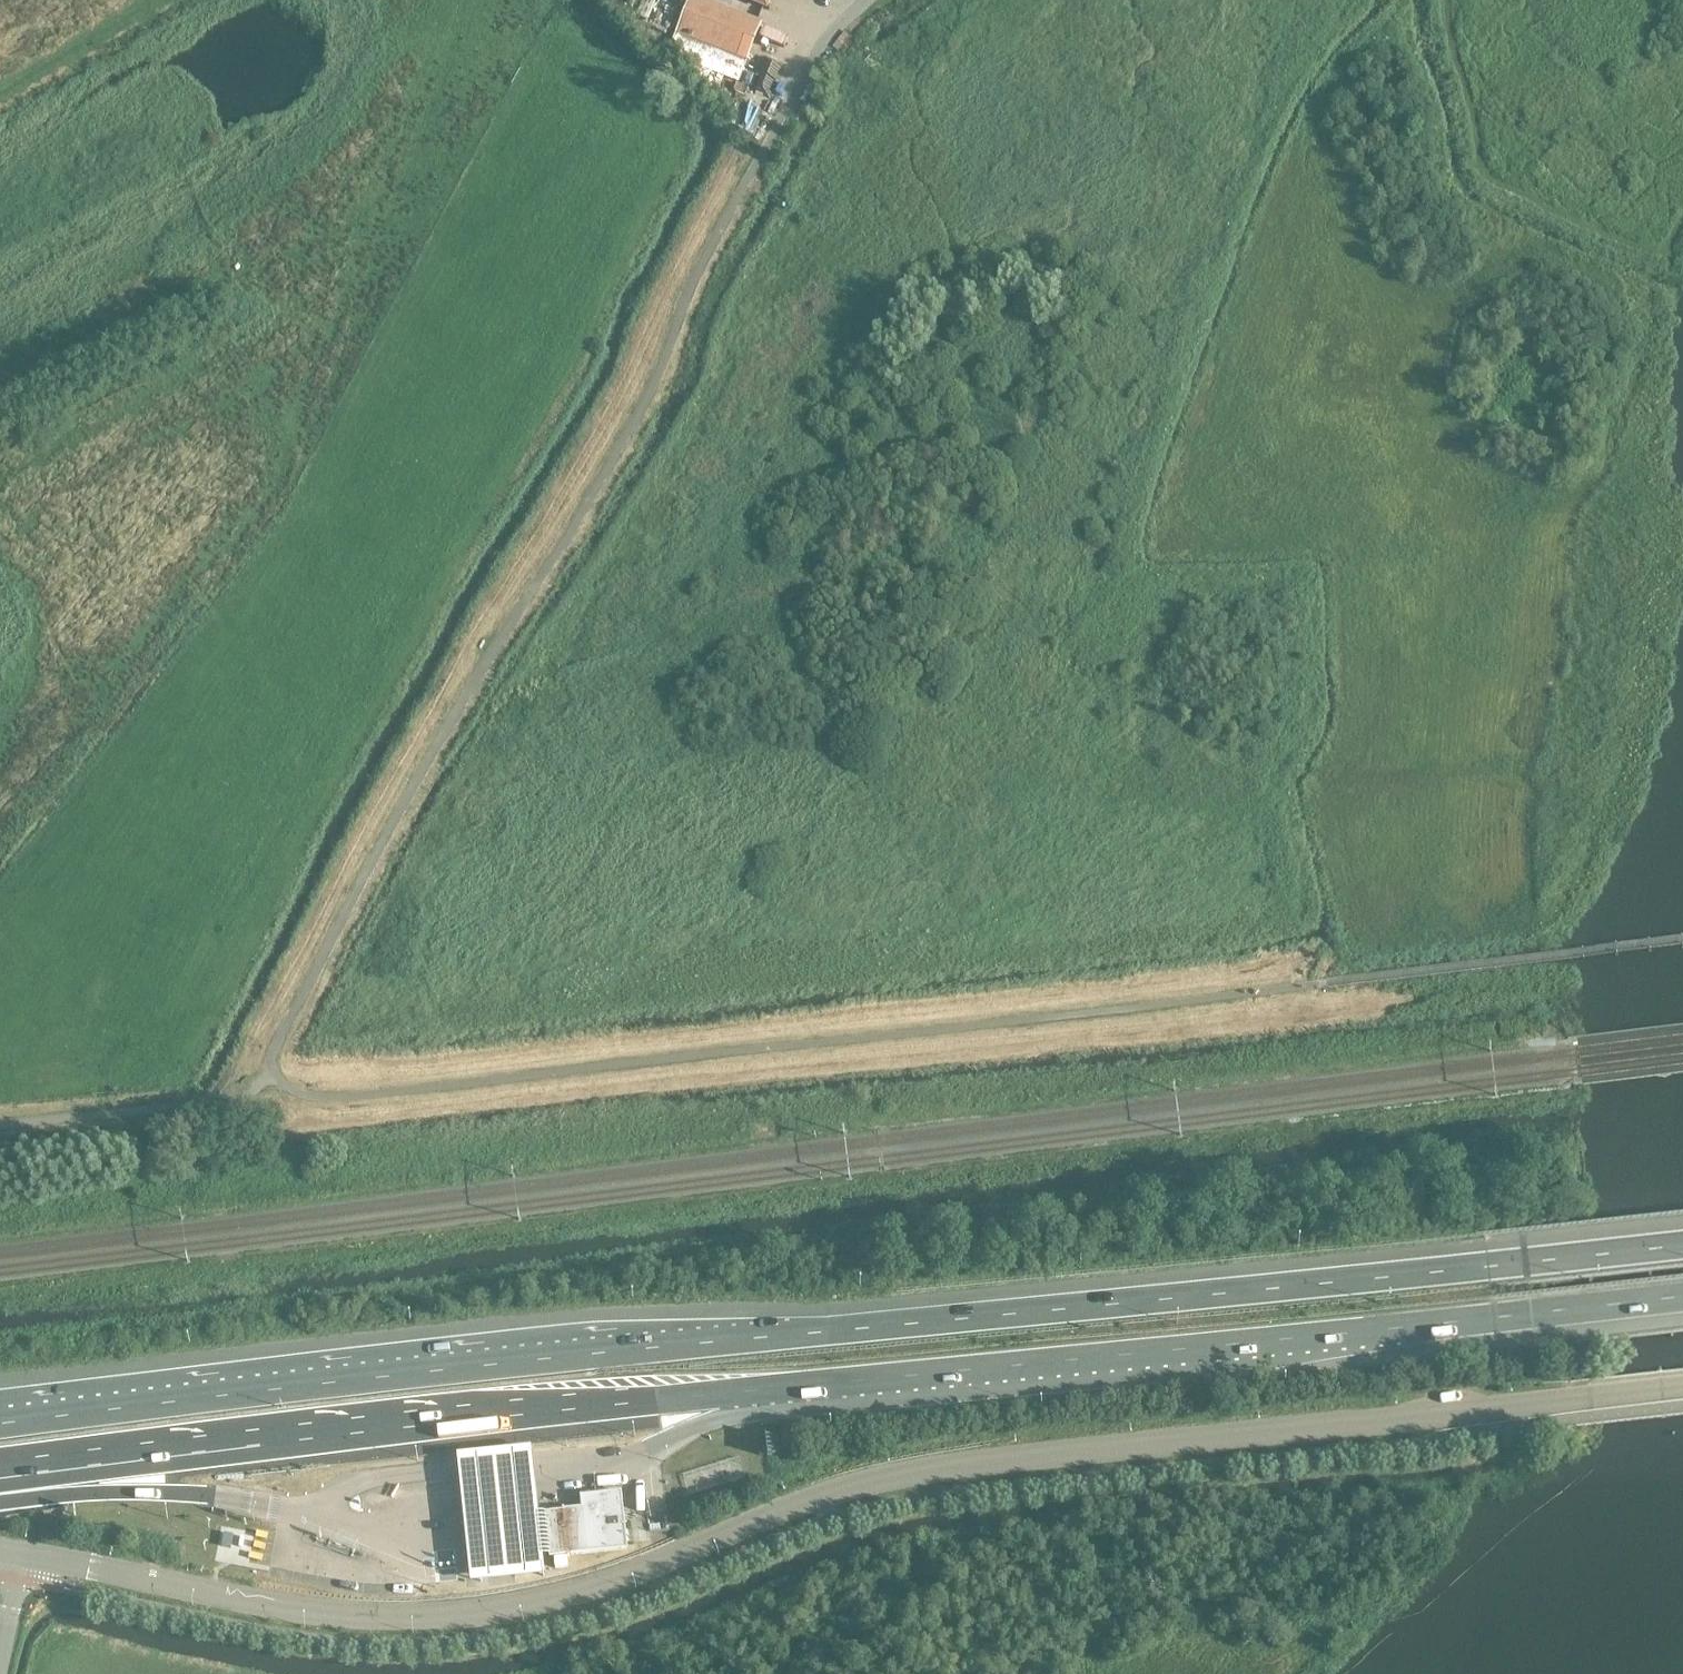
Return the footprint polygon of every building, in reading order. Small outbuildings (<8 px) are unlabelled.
[(664,48),(738,77),(760,23),(703,0),(683,0),(664,48)] [(767,8),(771,0),(747,0),(767,8)] [(457,1472),(462,1524),(464,1546),(469,1588),(543,1581),(542,1564),(537,1520),(537,1517),(532,1465),(531,1455),(456,1463),(457,1472)] [(547,1521),(550,1556),(627,1548),(621,1492),(581,1496),(582,1508),(546,1512),(547,1521)]
